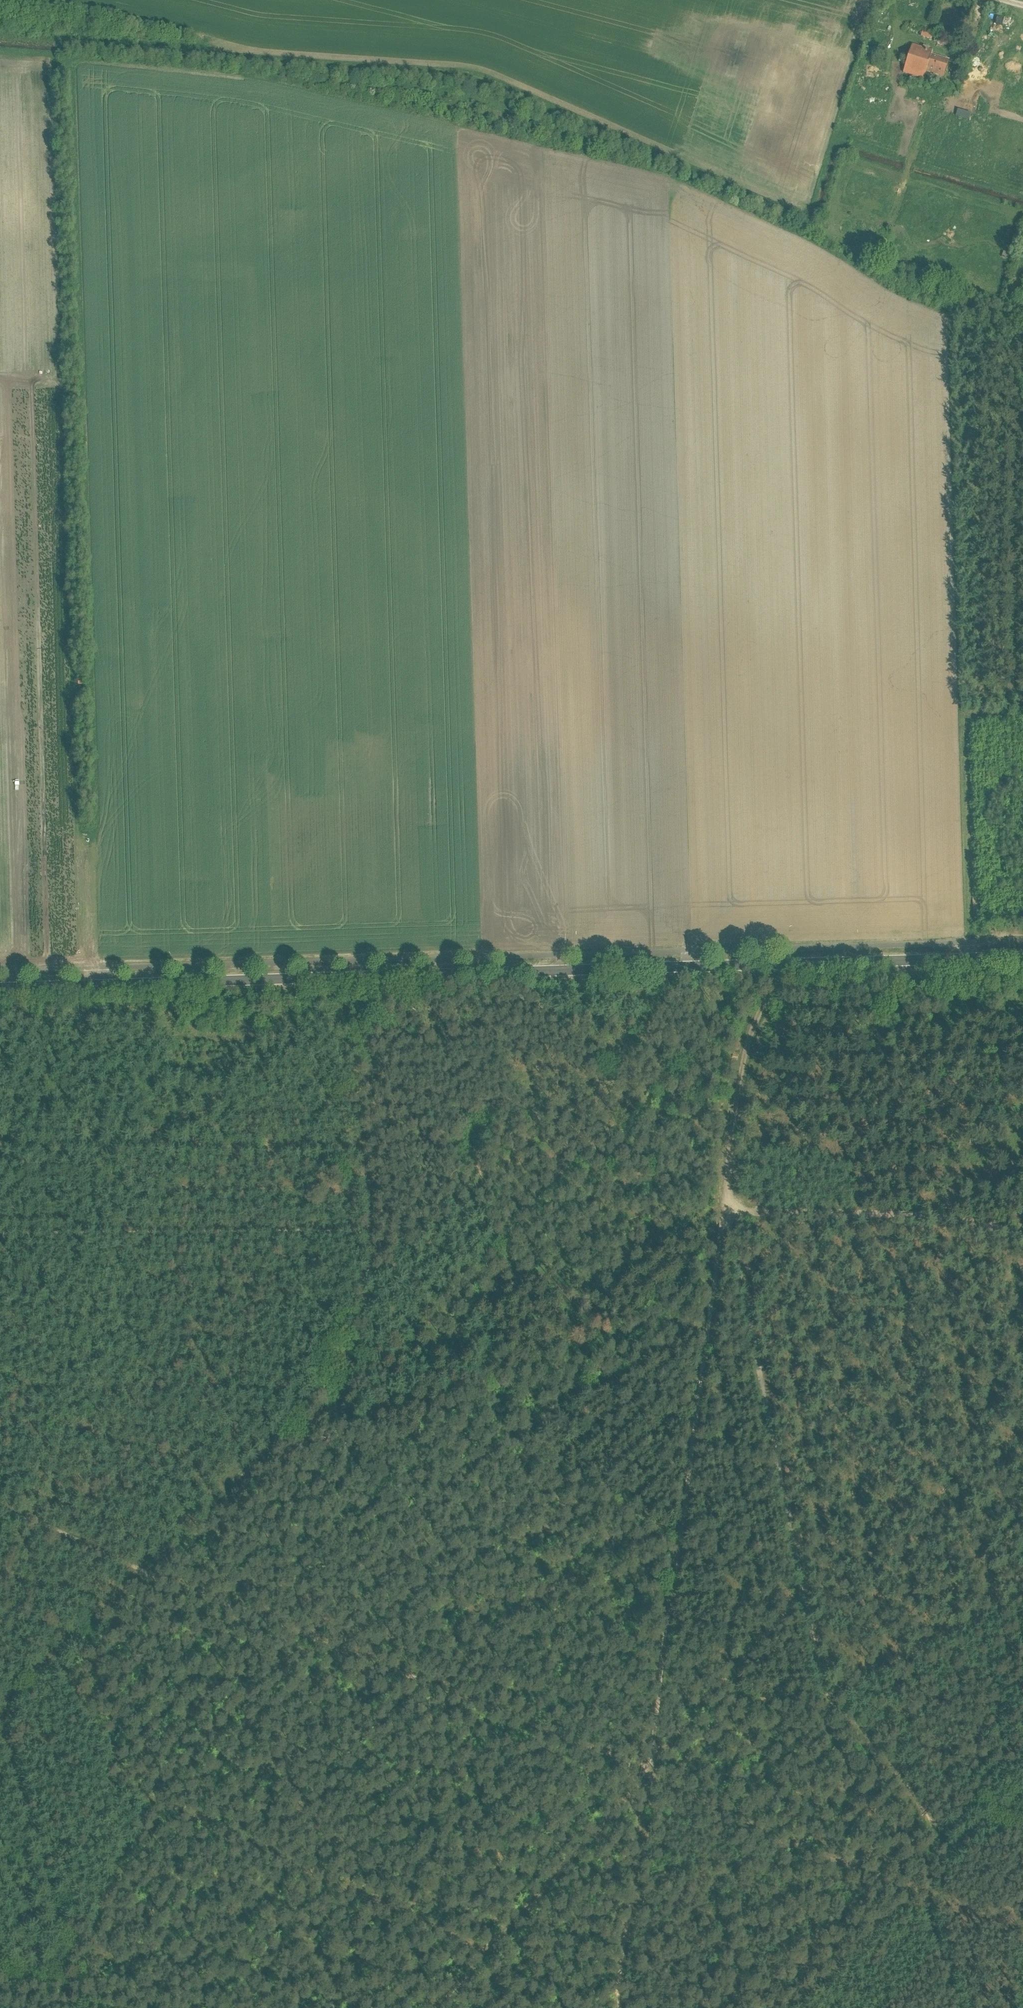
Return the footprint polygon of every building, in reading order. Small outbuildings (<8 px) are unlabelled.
[(991,27),(1005,27),(1006,17),(992,17),(991,27)] [(904,39),(896,65),(937,77),(945,51),(904,39)] [(955,116),(968,120),(970,114),(957,109),(955,116)]
